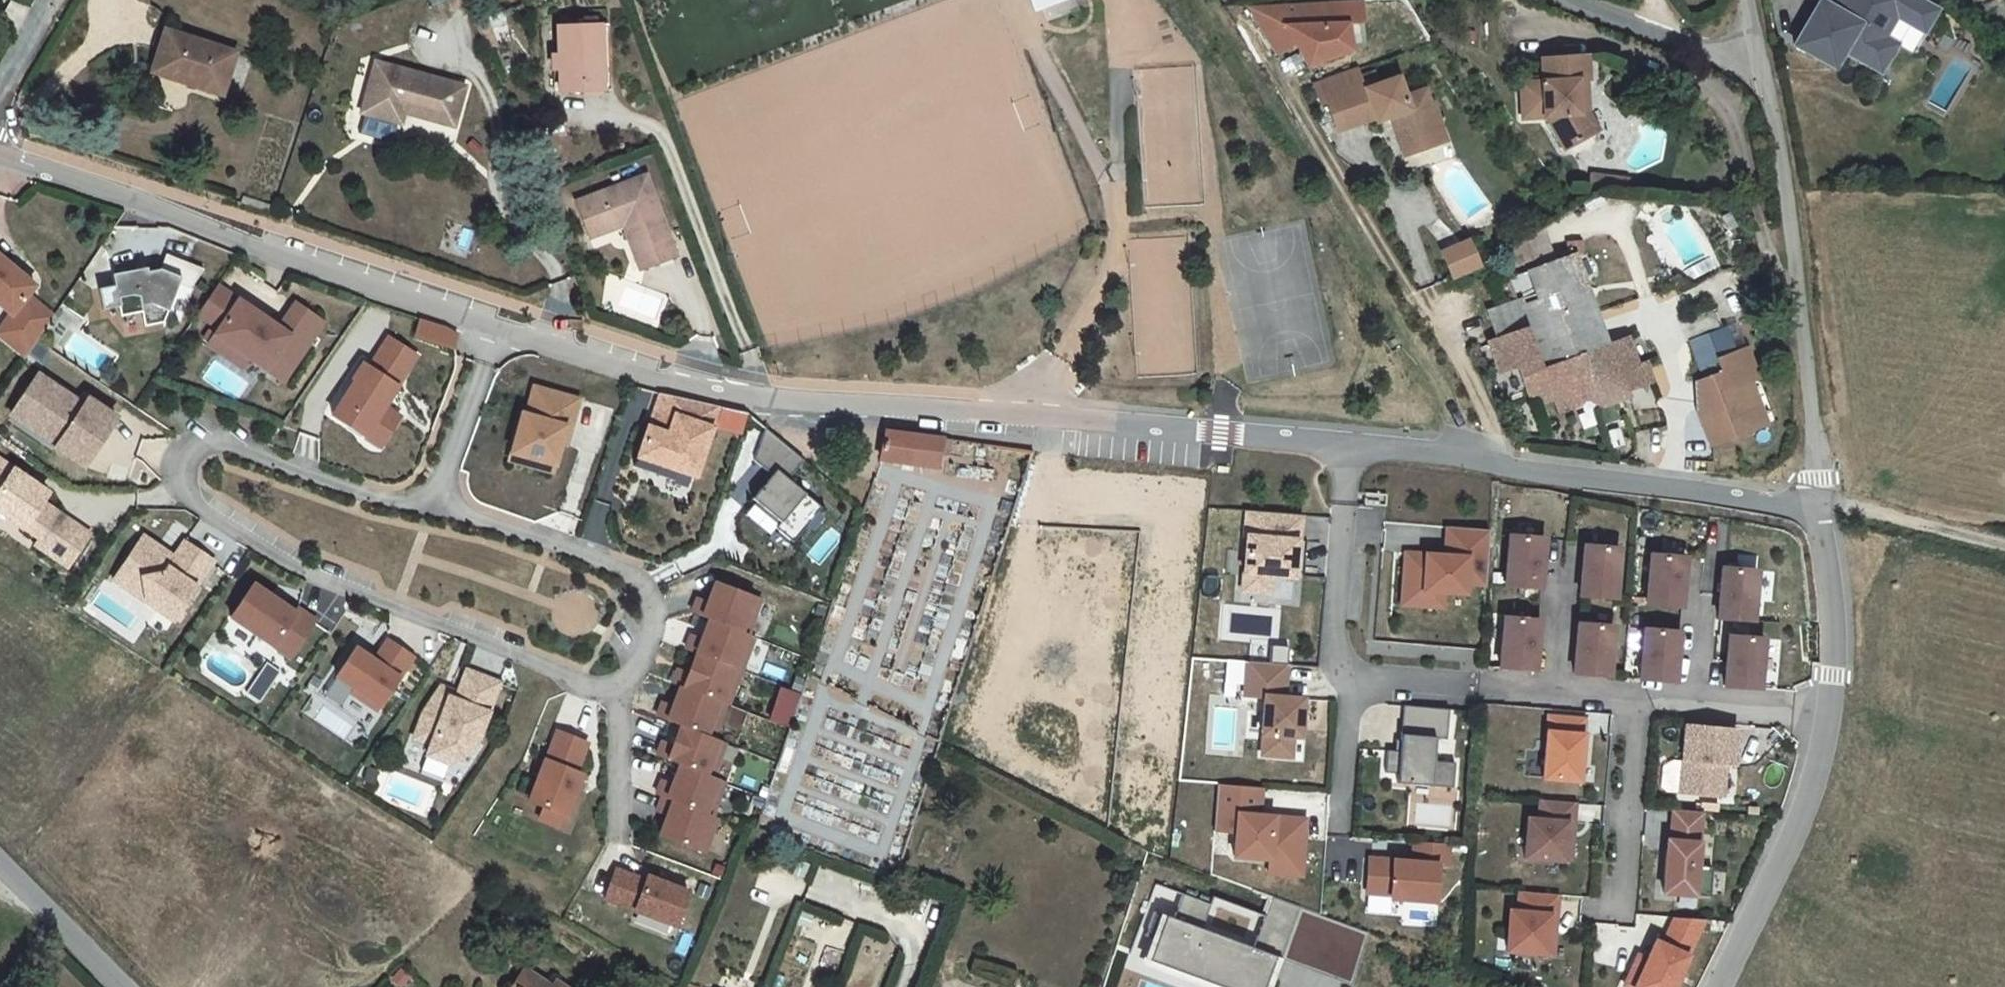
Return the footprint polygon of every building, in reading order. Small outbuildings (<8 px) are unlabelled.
[(469,0),(452,0),(456,11),(471,5),(469,0)] [(1041,13),(1065,4),(1063,0),(1036,0),(1041,13)] [(1898,12),(1874,0),(1828,0),(1822,12),(1831,17),(1824,30),(1816,26),(1802,19),(1780,65),(1821,85),(1829,67),(1858,82),(1872,54),(1867,51),(1878,29),(1888,34),(1898,12)] [(1831,17),(1822,12),(1816,26),(1824,30),(1831,17)] [(1898,12),(1888,34),(1906,43),(1917,21),(1898,12)] [(1361,15),(1251,19),(1280,65),(1298,54),(1312,76),(1353,61),(1346,38),(1362,38),(1361,15)] [(560,93),(600,93),(599,27),(558,27),(559,55),(552,55),(552,88),(559,87),(560,93)] [(607,27),(599,27),(600,93),(608,93),(607,27)] [(160,31),(150,62),(191,76),(186,89),(221,100),(234,54),(160,31)] [(1872,54),(1858,82),(1866,85),(1880,57),(1872,54)] [(1593,82),(1591,59),(1545,64),(1547,88),(1525,90),(1528,125),(1551,123),(1556,123),(1570,153),(1598,138),(1586,114),(1584,83),(1593,82)] [(145,76),(186,89),(191,76),(150,62),(145,76)] [(451,126),(460,87),(371,62),(357,117),(396,127),(400,112),(451,126)] [(1439,128),(1426,95),(1406,103),(1399,85),(1366,98),(1356,78),(1319,94),(1326,114),(1329,112),(1343,142),(1372,130),(1375,133),(1392,126),(1408,130),(1420,157),(1440,148),(1433,131),(1439,128)] [(1408,163),(1420,157),(1408,130),(1392,126),(1408,163)] [(680,257),(649,178),(578,202),(590,238),(630,225),(646,268),(680,257)] [(1452,260),(1462,285),(1488,274),(1478,250),(1452,260)] [(1620,351),(1585,263),(1520,289),(1529,312),(1499,324),(1510,353),(1497,356),(1508,387),(1528,380),(1542,411),(1553,407),(1556,413),(1565,410),(1571,424),(1607,409),(1611,418),(1641,407),(1638,400),(1669,387),(1662,366),(1654,371),(1643,344),(1620,351)] [(141,287),(141,283),(106,290),(108,301),(93,305),(97,325),(115,321),(117,331),(138,326),(141,341),(160,336),(173,297),(185,301),(198,282),(159,269),(154,285),(151,296),(143,293),(141,287)] [(1,331),(2,332),(19,313),(26,304),(0,282),(0,330),(1,331)] [(151,296),(154,285),(141,287),(143,293),(151,296)] [(224,307),(210,298),(191,326),(213,340),(222,327),(214,321),(224,307)] [(274,338),(224,307),(214,321),(222,327),(213,340),(202,355),(222,368),(229,357),(244,367),(260,377),(274,359),(292,371),(319,332),(290,313),(274,338)] [(1695,325),(1720,383),(1738,375),(1732,361),(1750,354),(1739,328),(1733,331),(1725,312),(1695,325)] [(1,331),(0,332),(0,361),(15,374),(44,334),(19,313),(2,332),(1,331)] [(412,327),(407,344),(447,357),(451,343),(439,335),(412,327)] [(380,413),(411,362),(383,345),(364,375),(357,371),(348,387),(350,388),(328,423),(361,443),(368,432),(385,442),(396,423),(380,413)] [(1719,402),(1722,401),(1724,406),(1721,408),(1715,411),(1731,447),(1784,424),(1765,382),(1773,378),(1760,350),(1750,354),(1732,361),(1738,375),(1720,383),(1712,386),(1719,402)] [(244,367),(229,357),(222,368),(237,377),(244,367)] [(292,371),(274,359),(260,377),(279,389),(292,371)] [(11,420),(58,449),(51,460),(50,462),(78,479),(108,429),(80,412),(76,419),(29,391),(11,420)] [(661,439),(673,404),(652,399),(641,432),(661,439)] [(579,415),(535,401),(526,428),(522,426),(509,465),(551,480),(559,458),(564,442),(570,444),(579,415)] [(711,415),(673,404),(661,439),(641,432),(631,463),(652,471),(688,485),(705,434),(711,415)] [(711,415),(705,434),(715,437),(720,418),(711,415)] [(740,423),(720,418),(715,437),(734,442),(740,423)] [(58,449),(11,420),(4,432),(51,460),(58,449)] [(368,432),(361,443),(377,454),(385,442),(368,432)] [(891,440),(886,463),(944,473),(948,443),(891,440)] [(570,444),(564,442),(559,458),(564,460),(570,444)] [(779,494),(794,475),(756,443),(745,476),(763,490),(743,514),(771,537),(766,543),(783,557),(812,523),(779,494)] [(652,471),(631,463),(628,472),(648,480),(652,471)] [(549,486),(551,480),(509,465),(506,472),(549,486)] [(0,483),(0,535),(29,554),(25,561),(58,583),(79,551),(32,519),(38,509),(0,483)] [(1288,541),(1291,514),(1235,509),(1233,535),(1235,535),(1230,590),(1257,592),(1259,574),(1282,576),(1285,541),(1288,541)] [(1478,587),(1483,532),(1440,528),(1438,560),(1428,559),(1429,556),(1399,553),(1396,589),(1436,593),(1457,595),(1458,585),(1478,587)] [(1531,591),(1537,542),(1503,538),(1497,587),(1531,591)] [(1605,603),(1611,554),(1577,550),(1571,599),(1605,603)] [(172,625),(206,577),(176,557),(166,572),(162,577),(151,569),(150,561),(135,551),(115,579),(132,591),(137,618),(145,616),(147,625),(164,637),(166,635),(171,638),(178,629),(172,625)] [(162,577),(166,572),(150,561),(151,569),(162,577)] [(1673,614),(1678,564),(1644,561),(1640,610),(1673,614)] [(1744,629),(1750,580),(1716,576),(1711,625),(1744,629)] [(132,591),(115,579),(104,595),(137,618),(132,591)] [(1436,593),(1396,589),(1394,605),(1435,609),(1436,593)] [(700,635),(738,650),(751,615),(706,598),(699,617),(689,613),(683,628),(700,635)] [(262,613),(244,600),(221,634),(280,675),(306,637),(289,625),(286,629),(269,617),(266,621),(259,617),(262,613)] [(269,617),(262,613),(259,617),(266,621),(269,617)] [(1524,674),(1530,624),(1497,620),(1491,670),(1524,674)] [(1599,681),(1604,632),(1570,628),(1564,678),(1599,681)] [(738,650),(700,635),(693,654),(683,650),(677,665),(688,669),(732,686),(745,652),(738,650)] [(1665,689),(1671,639),(1637,635),(1631,685),(1665,689)] [(1750,698),(1755,647),(1722,644),(1717,694),(1750,698)] [(1270,698),(1273,666),(1233,662),(1230,696),(1250,698),(1246,735),(1248,736),(1246,756),(1276,759),(1278,738),(1285,739),(1289,700),(1270,698)] [(321,703),(339,716),(336,720),(361,736),(397,684),(372,667),(358,688),(339,675),(321,703)] [(732,686),(688,669),(680,688),(670,684),(664,699),(667,700),(712,717),(719,720),(732,686)] [(271,689),(257,680),(237,710),(250,719),(271,689)] [(458,686),(449,710),(432,703),(414,729),(405,754),(421,760),(417,771),(440,780),(445,765),(458,771),(468,756),(491,699),(458,686)] [(784,688),(772,720),(790,726),(801,695),(784,688)] [(712,717),(667,700),(660,719),(650,716),(644,730),(667,739),(699,751),(712,717)] [(1436,743),(1439,714),(1393,709),(1390,744),(1389,755),(1384,755),(1377,754),(1374,776),(1387,778),(1386,787),(1441,792),(1444,767),(1422,765),(1424,742),(1436,743)] [(1567,786),(1575,722),(1539,718),(1532,782),(1567,786)] [(1721,773),(1725,738),(1674,733),(1667,800),(1706,804),(1710,772),(1721,773)] [(699,751),(667,739),(659,758),(649,755),(643,769),(667,778),(699,790),(712,757),(699,751)] [(579,759),(548,747),(537,776),(536,775),(520,816),(535,823),(554,830),(557,831),(573,791),(567,788),(579,759)] [(699,790),(667,778),(660,797),(649,794),(643,809),(649,811),(698,830),(712,796),(699,790)] [(369,787),(358,783),(353,795),(364,800),(369,787)] [(1245,817),(1247,790),(1203,785),(1199,832),(1222,834),(1220,858),(1254,860),(1288,863),(1291,821),(1252,817),(1251,824),(1245,823),(1245,817)] [(1560,829),(1562,808),(1528,804),(1526,824),(1515,823),(1511,863),(1549,867),(1554,829),(1560,829)] [(698,830),(649,811),(643,826),(654,830),(647,849),(691,866),(704,832),(698,830)] [(1684,872),(1687,818),(1659,816),(1657,847),(1654,847),(1650,899),(1696,902),(1698,873),(1684,872)] [(1554,829),(1549,867),(1556,867),(1560,829),(1554,829)] [(1433,871),(1435,850),(1400,847),(1398,866),(1355,862),(1352,897),(1376,900),(1376,903),(1419,907),(1423,870),(1433,871)] [(1288,863),(1254,860),(1253,874),(1287,877),(1288,863)] [(639,891),(637,896),(608,884),(597,914),(668,941),(680,907),(639,891)] [(1145,905),(1135,930),(1160,940),(1152,960),(1218,986),(1270,986),(1280,963),(1334,984),(1355,934),(1270,899),(1264,915),(1211,893),(1206,905),(1180,894),(1171,916),(1145,905)] [(1545,920),(1548,900),(1510,896),(1508,915),(1500,915),(1496,954),(1535,958),(1540,920),(1545,920)] [(1540,920),(1535,958),(1541,959),(1545,920),(1540,920)] [(1687,928),(1658,925),(1645,952),(1638,948),(1629,967),(1619,986),(1658,986),(1687,928)] [(1629,967),(1621,962),(1608,986),(1619,986),(1629,967)]
